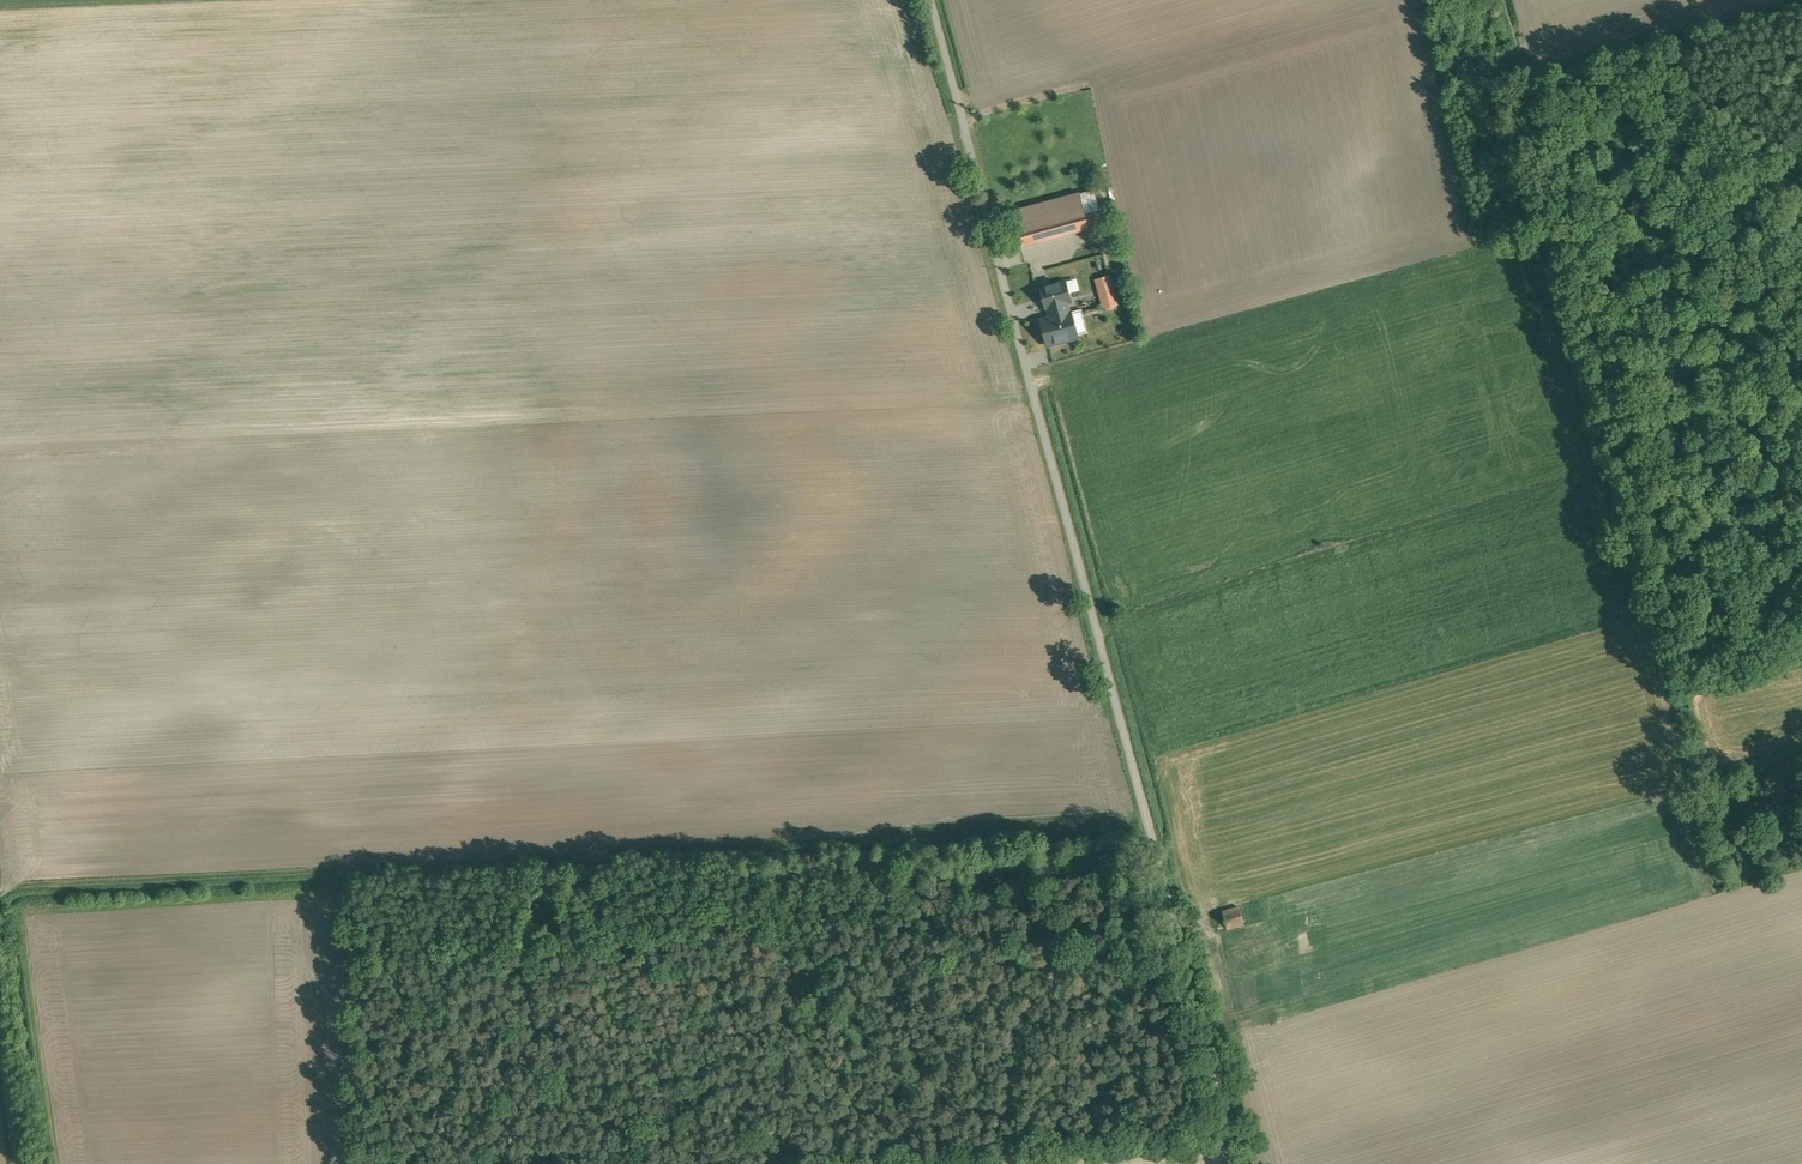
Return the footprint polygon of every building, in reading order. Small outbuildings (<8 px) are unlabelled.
[(1080,195),(1016,211),(1025,248),(1089,233),(1080,195)] [(1058,265),(1033,272),(1043,307),(1067,300),(1058,265)] [(1110,277),(1095,281),(1103,310),(1118,306),(1110,277)] [(1074,312),(1041,319),(1047,349),(1080,341),(1074,312)] [(1222,929),(1240,927),(1238,907),(1219,909),(1222,929)]
